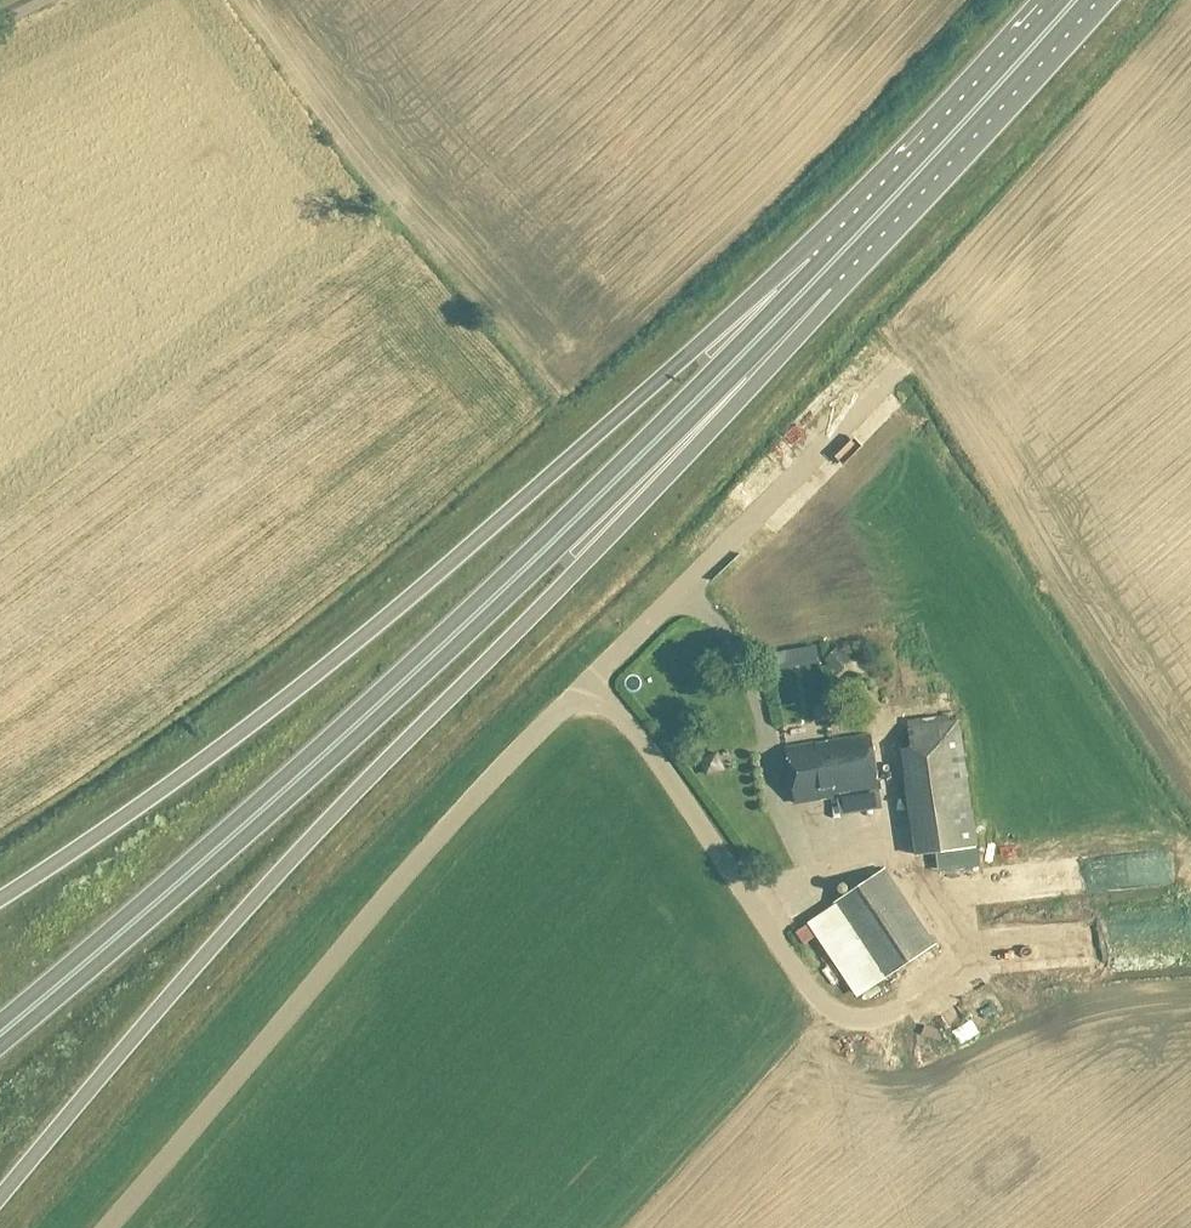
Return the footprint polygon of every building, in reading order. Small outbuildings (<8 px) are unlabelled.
[(811,708),(814,725),(828,722),(825,705),(811,708)] [(917,857),(976,849),(958,721),(909,728),(910,748),(901,750),(917,857)] [(796,804),(879,790),(870,736),(826,744),(787,751),(796,804)] [(1018,840),(1002,865),(1017,875),(1033,849),(1018,840)] [(882,977),(931,944),(881,869),(831,903),(882,977)] [(843,927),(821,943),(846,980),(868,964),(843,927)]
